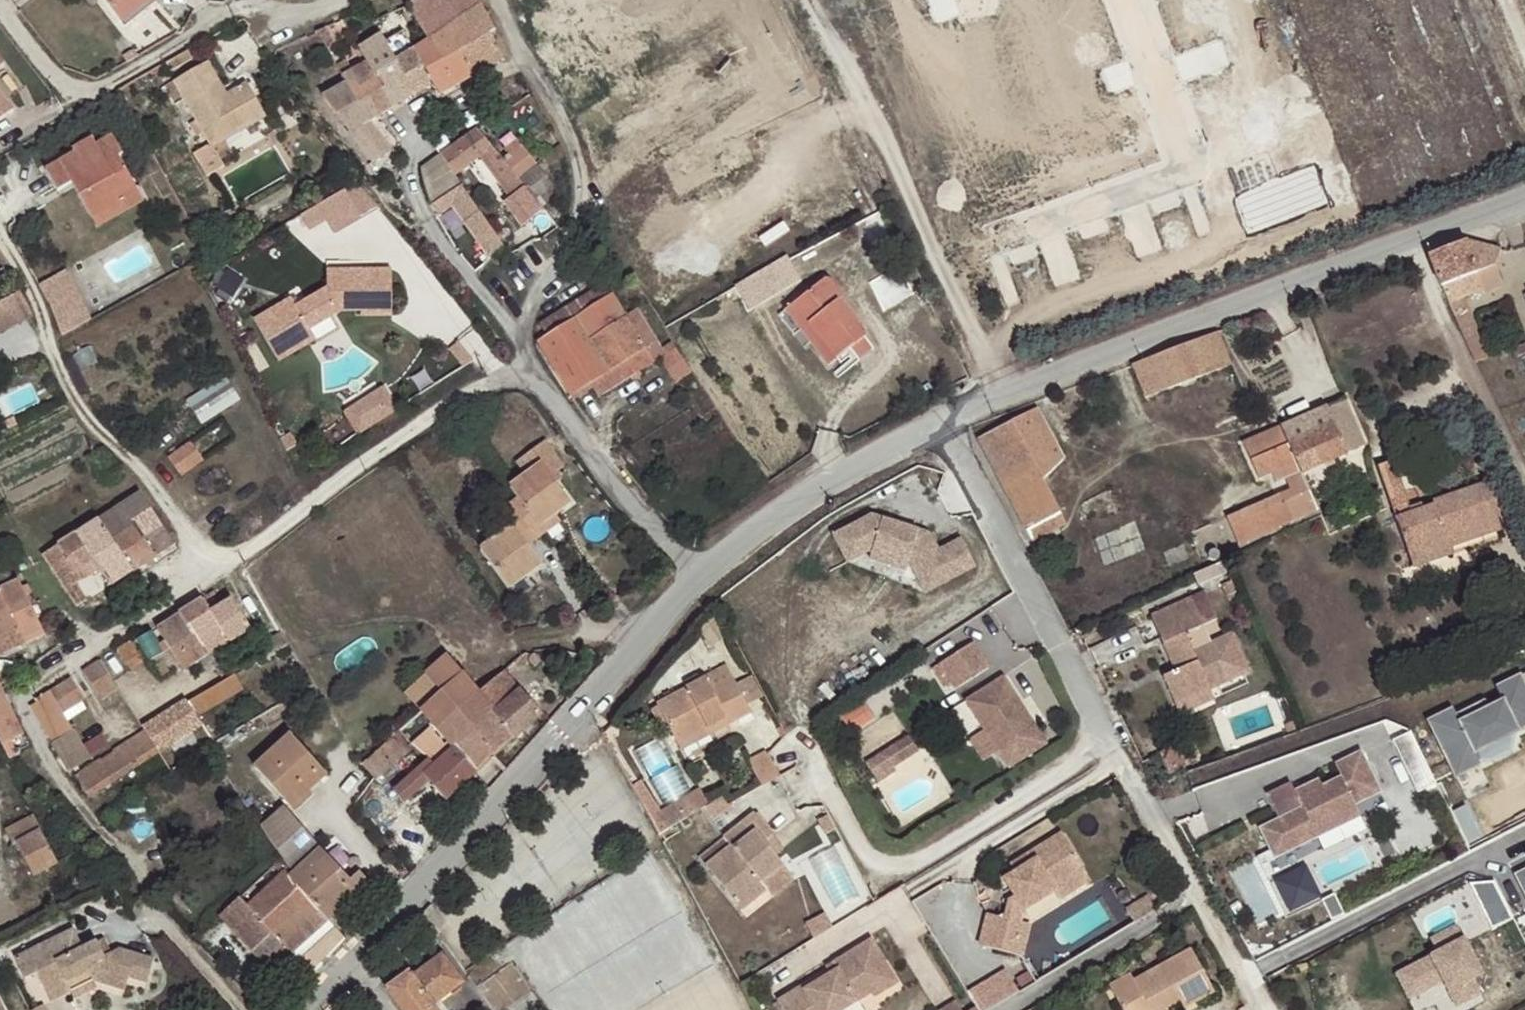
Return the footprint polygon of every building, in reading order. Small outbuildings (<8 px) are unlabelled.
[(120,23),(150,0),(103,0),(120,23)] [(410,5),(428,39),(477,12),(470,0),(419,0),(410,5)] [(477,12),(428,39),(429,41),(438,60),(458,49),(473,76),(503,58),(491,36),(498,31),(483,8),(477,12)] [(382,33),(358,47),(366,61),(373,75),(377,73),(385,87),(381,89),(391,108),(407,99),(398,84),(406,79),(398,61),(397,59),(382,33)] [(413,50),(433,84),(438,94),(473,76),(458,49),(438,60),(429,41),(413,50)] [(186,48),(169,58),(174,66),(191,57),(186,48)] [(398,84),(407,99),(433,84),(413,50),(397,59),(398,61),(406,79),(398,84)] [(250,88),(235,97),(239,103),(231,108),(227,101),(204,60),(173,77),(194,116),(201,128),(208,140),(209,143),(222,136),(263,113),(250,88)] [(368,97),(379,116),(391,108),(381,89),(385,87),(377,73),(373,75),(366,61),(343,75),(344,77),(351,89),(358,102),(368,97)] [(320,90),(337,115),(358,102),(351,89),(344,77),(320,90)] [(12,106),(0,90),(0,115),(12,106)] [(239,103),(235,97),(227,101),(231,108),(239,103)] [(350,132),(375,164),(394,152),(368,122),(379,116),(368,97),(358,102),(337,115),(350,132)] [(201,128),(194,116),(186,120),(193,132),(201,128)] [(495,154),(478,130),(454,146),(442,154),(460,181),(484,162),(515,202),(529,192),(519,180),(503,160),(497,153),(495,154)] [(114,195),(134,185),(116,153),(123,150),(111,132),(95,142),(90,134),(70,146),(74,152),(44,168),(55,188),(70,180),(88,214),(117,199),(114,195)] [(209,143),(208,140),(191,149),(203,171),(221,162),(217,156),(229,149),(222,136),(209,143)] [(511,154),(503,160),(519,180),(529,192),(536,200),(555,184),(519,141),(506,149),(511,154)] [(567,160),(562,147),(548,155),(556,166),(567,160)] [(454,201),(493,257),(506,248),(460,181),(442,154),(423,167),(426,184),(429,193),(435,206),(437,214),(454,201)] [(377,206),(357,183),(345,191),(361,217),(377,206)] [(93,224),(142,197),(134,185),(114,195),(117,199),(88,214),(93,224)] [(361,217),(345,191),(318,208),(326,222),(334,234),(361,217)] [(557,228),(542,207),(527,218),(543,239),(557,228)] [(326,222),(318,208),(301,219),(310,232),(326,222)] [(1465,242),(1429,256),(1440,288),(1448,305),(1461,301),(1483,293),(1476,275),(1496,268),(1499,251),(1465,242)] [(797,285),(784,260),(729,291),(744,314),(758,305),(797,285)] [(66,332),(96,317),(70,266),(40,282),(66,332)] [(393,269),(342,269),(342,278),(329,278),(329,288),(299,308),(294,300),(275,313),(302,353),(320,341),(312,331),(344,311),(363,310),(363,315),(394,315),(393,269)] [(342,278),(342,269),(329,270),(329,278),(342,278)] [(681,386),(696,376),(680,350),(671,335),(659,343),(648,326),(638,333),(627,317),(613,293),(607,282),(600,286),(607,297),(576,316),(544,336),(537,340),(573,395),(593,383),(608,374),(612,372),(647,349),(656,362),(658,366),(665,361),(681,386)] [(873,349),(858,333),(853,327),(833,306),(836,304),(838,301),(839,299),(833,292),(825,284),(823,283),(820,283),(792,309),(818,337),(810,344),(821,355),(833,369),(850,353),(859,363),(873,349)] [(607,297),(600,286),(537,326),(544,336),(576,316),(607,297)] [(0,300),(0,322),(30,305),(21,288),(0,300)] [(833,306),(853,327),(861,321),(839,299),(838,301),(836,304),(833,306)] [(1461,301),(1448,305),(1455,321),(1465,317),(1468,317),(1461,301)] [(639,309),(627,317),(638,333),(648,326),(639,309)] [(784,316),(810,344),(818,337),(792,309),(784,316)] [(302,353),(275,313),(258,324),(285,364),(302,353)] [(1465,317),(1452,324),(1473,367),(1486,362),(1465,317)] [(1165,352),(1132,364),(1143,397),(1229,369),(1218,333),(1189,344),(1165,352)] [(471,359),(458,340),(450,346),(463,365),(471,359)] [(617,386),(656,362),(647,349),(612,372),(608,374),(617,386)] [(608,374),(593,383),(601,396),(617,386),(608,374)] [(225,376),(187,400),(202,425),(241,400),(225,376)] [(411,401),(397,380),(360,406),(374,426),(411,401)] [(1347,457),(1334,425),(1328,409),(1281,430),(1300,476),(1303,475),(1347,457)] [(1036,410),(977,440),(1031,543),(1065,524),(1042,480),(1057,466),(1064,461),(1036,410)] [(1352,418),(1334,425),(1347,457),(1365,450),(1352,418)] [(321,432),(314,421),(304,428),(312,438),(321,432)] [(1281,430),(1272,432),(1244,445),(1260,481),(1272,475),(1276,485),(1286,482),(1291,494),(1227,521),(1239,548),(1321,511),(1303,475),(1300,476),(1281,430)] [(549,477),(555,472),(563,467),(545,440),(516,460),(525,475),(509,485),(517,496),(482,518),(493,535),(477,545),(503,585),(536,563),(523,546),(518,538),(536,525),(553,513),(568,504),(554,483),(549,477)] [(202,458),(190,442),(170,455),(183,472),(202,458)] [(105,459),(105,458),(111,454),(106,446),(95,453),(100,461),(104,459),(105,459)] [(1376,471),(1394,519),(1411,512),(1393,465),(1376,471)] [(561,479),(555,472),(549,477),(554,483),(561,479)] [(1485,483),(1439,502),(1487,486),(1485,483)] [(1411,512),(1394,519),(1409,559),(1426,552),(1430,563),(1456,553),(1454,549),(1450,537),(1500,520),(1487,486),(1439,502),(1442,508),(1414,519),(1411,512)] [(153,508),(141,490),(124,502),(78,530),(91,553),(94,551),(115,538),(137,524),(136,520),(153,508)] [(175,544),(153,508),(136,520),(137,524),(145,535),(156,555),(175,544)] [(560,522),(553,513),(536,525),(542,533),(560,522)] [(922,593),(973,567),(959,540),(936,552),(933,546),(923,542),(926,534),(870,516),(832,535),(846,562),(872,549),(906,560),(922,593)] [(1505,531),(1500,520),(1450,537),(1454,549),(1505,531)] [(134,568),(156,555),(145,535),(137,524),(115,538),(134,568)] [(518,538),(523,546),(542,533),(536,525),(518,538)] [(91,553),(78,530),(66,537),(46,550),(64,579),(78,571),(77,568),(82,565),(80,560),(91,553)] [(134,568),(115,538),(94,551),(102,565),(112,582),(134,568)] [(906,560),(872,549),(868,559),(903,570),(906,560)] [(91,553),(80,560),(82,565),(77,568),(78,571),(82,578),(102,565),(94,551),(91,553)] [(1426,552),(1409,559),(1413,570),(1430,563),(1426,552)] [(82,578),(78,571),(64,579),(68,586),(82,578)] [(9,607),(22,639),(45,629),(30,597),(21,576),(0,585),(0,611),(9,607)] [(82,578),(68,586),(79,603),(92,594),(82,578)] [(232,597),(210,610),(201,615),(188,624),(207,654),(229,640),(250,626),(232,597)] [(1210,691),(1251,673),(1234,634),(1211,644),(1191,600),(1151,618),(1176,673),(1163,679),(1175,707),(1210,691)] [(201,615),(193,603),(186,607),(180,611),(188,624),(201,615)] [(22,639),(9,607),(0,611),(0,649),(22,639)] [(188,624),(180,611),(161,623),(188,667),(207,654),(188,624)] [(168,644),(157,626),(135,638),(127,643),(138,662),(168,644)] [(111,678),(138,662),(127,643),(100,659),(111,678)] [(957,647),(935,661),(951,687),(973,672),(957,647)] [(477,698),(483,693),(464,673),(448,656),(429,674),(424,668),(400,691),(422,714),(422,715),(436,730),(440,734),(459,715),(477,698)] [(95,688),(111,678),(100,659),(84,669),(95,688)] [(1456,775),(1515,748),(1509,735),(1524,728),(1524,674),(1523,670),(1497,682),(1504,697),(1459,717),(1454,704),(1430,715),(1456,775)] [(523,690),(505,671),(483,693),(477,698),(493,716),(523,690)] [(75,674),(51,688),(65,712),(89,698),(75,674)] [(1000,674),(963,697),(994,747),(1032,723),(1000,674)] [(246,690),(237,675),(191,703),(201,718),(246,690)] [(111,678),(95,688),(101,699),(118,689),(111,678)] [(745,678),(732,686),(745,709),(758,701),(745,678)] [(653,707),(674,746),(720,720),(724,727),(748,714),(745,709),(732,686),(728,679),(707,690),(701,680),(653,707)] [(1,742),(21,732),(11,710),(0,687),(0,740),(1,742)] [(50,735),(71,723),(65,712),(51,688),(29,700),(50,735)] [(455,750),(476,774),(495,755),(513,738),(515,740),(543,714),(523,690),(493,716),(477,698),(459,715),(440,734),(455,750)] [(1210,691),(1175,707),(1181,718),(1215,702),(1210,691)] [(867,699),(842,714),(853,732),(878,717),(867,699)] [(191,703),(190,701),(73,772),(84,790),(202,719),(201,718),(191,703)] [(422,715),(400,734),(413,748),(415,750),(436,730),(422,715)] [(720,720),(674,746),(678,752),(724,727),(720,720)] [(70,767),(89,755),(71,723),(50,735),(70,767)] [(880,748),(893,767),(915,748),(905,732),(880,748)] [(327,773),(289,734),(253,768),(291,808),(327,773)] [(400,734),(364,766),(377,782),(413,748),(400,734)] [(1274,853),(1365,813),(1360,801),(1384,790),(1364,747),(1336,760),(1341,772),(1324,780),(1320,771),(1269,794),(1278,816),(1261,824),(1274,853)] [(893,767),(880,748),(863,760),(875,779),(893,767)] [(447,800),(476,774),(455,750),(443,761),(435,770),(427,763),(418,771),(395,792),(406,805),(430,782),(447,800)] [(763,752),(744,762),(759,787),(778,777),(763,752)] [(436,754),(427,763),(435,770),(443,761),(436,754)] [(153,760),(141,768),(148,780),(161,772),(153,760)] [(656,816),(664,829),(706,806),(697,791),(656,816)] [(268,816),(258,824),(261,828),(284,861),(285,863),(291,872),(287,876),(290,880),(330,922),(356,898),(365,889),(367,888),(372,884),(362,873),(355,879),(353,881),(345,872),(324,849),(282,805),(278,807),(282,812),(272,821),(268,816)] [(59,864),(35,815),(8,830),(16,845),(19,843),(36,877),(59,864)] [(756,816),(701,860),(743,913),(769,893),(774,899),(796,881),(777,860),(786,852),(756,816)] [(1282,865),(1368,828),(1363,817),(1277,854),(1282,865)] [(970,951),(1012,959),(1015,943),(1005,941),(1008,926),(1011,915),(1042,895),(1059,885),(1048,867),(1062,858),(1049,838),(1008,863),(1013,870),(1002,877),(992,884),(1002,900),(997,903),(993,923),(976,919),(970,951)] [(1042,895),(1047,903),(1078,884),(1062,858),(1048,867),(1059,885),(1042,895)] [(1276,876),(1293,911),(1325,895),(1308,860),(1276,876)] [(275,871),(282,880),(287,876),(291,872),(285,863),(275,871)] [(998,870),(1002,877),(1013,870),(1008,863),(998,870)] [(1524,888),(1524,865),(1517,869),(1524,888)] [(273,937),(294,957),(330,922),(290,880),(287,876),(282,880),(249,910),(259,921),(273,937)] [(1493,924),(1511,916),(1495,876),(1476,883),(1493,924)] [(356,898),(330,922),(342,933),(376,898),(367,888),(365,889),(356,898)] [(1116,914),(1123,926),(1145,912),(1137,900),(1116,914)] [(240,901),(221,918),(274,976),(294,957),(273,937),(259,921),(249,910),(240,901)] [(433,907),(426,914),(438,929),(446,923),(433,907)] [(1008,926),(1005,941),(1015,943),(1018,928),(1008,926)] [(64,984),(69,993),(93,981),(124,992),(127,981),(145,987),(153,961),(117,951),(107,956),(100,959),(92,943),(80,950),(71,931),(12,961),(23,981),(35,975),(44,994),(64,984)] [(1418,1009),(1420,1009),(1440,999),(1447,1009),(1462,1009),(1487,996),(1475,975),(1485,970),(1464,932),(1396,971),(1418,1009)] [(1121,1009),(1129,1009),(1143,1002),(1146,1006),(1174,990),(1180,998),(1210,979),(1185,938),(1129,972),(1124,965),(1101,979),(1121,1009)] [(100,940),(92,943),(100,959),(107,956),(100,940)] [(769,1009),(837,1009),(859,996),(862,1000),(885,985),(859,943),(821,967),(825,973),(792,994),(790,991),(766,1006),(769,1009)] [(385,987),(402,1009),(435,1009),(431,1004),(461,982),(441,954),(410,977),(407,971),(391,983),(385,987)] [(475,984),(493,1009),(504,1009),(532,991),(511,960),(475,984)] [(44,994),(47,1002),(69,993),(64,984),(44,994)] [(1129,1009),(1160,1009),(1180,998),(1174,990),(1146,1006),(1143,1002),(1129,1009)]
